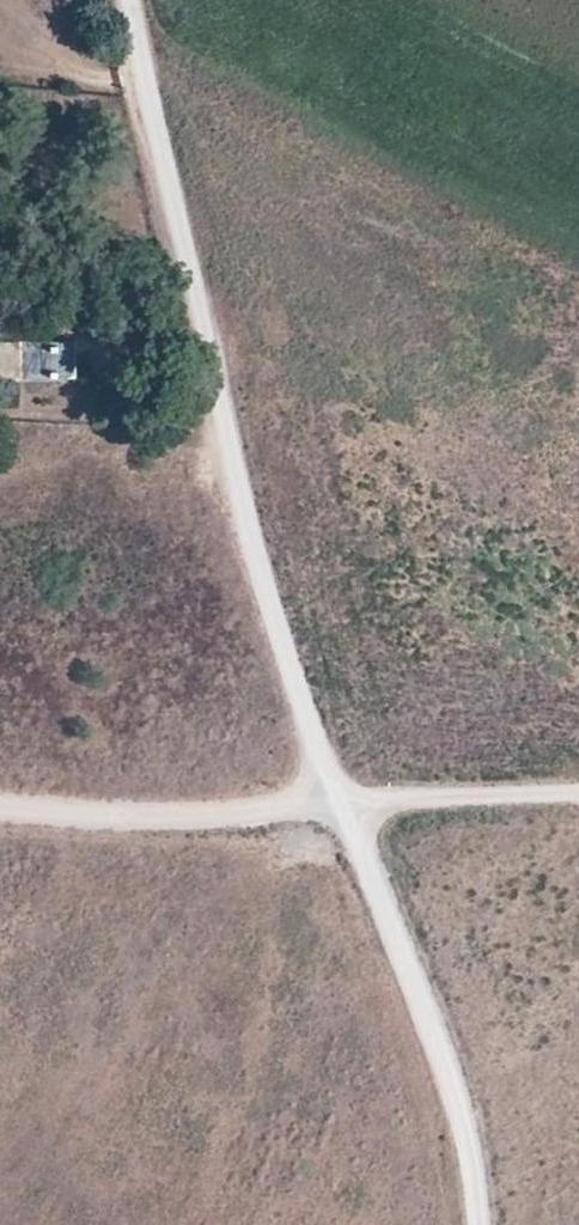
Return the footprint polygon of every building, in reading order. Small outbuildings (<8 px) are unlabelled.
[(45,278),(50,272),(46,262),(35,261),(30,270),(35,279),(45,278)] [(56,375),(55,342),(17,341),(17,376),(56,376),(56,375)] [(73,342),(55,342),(56,375),(56,376),(73,376),(73,342)]
